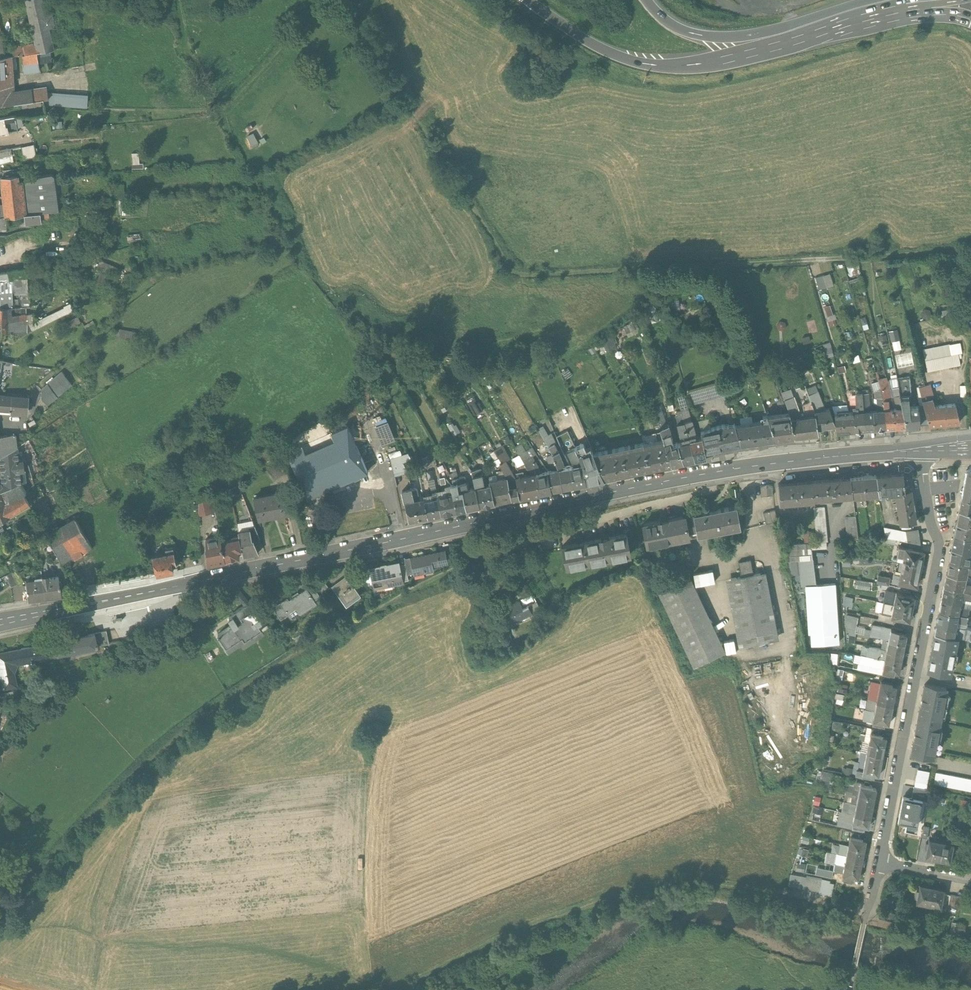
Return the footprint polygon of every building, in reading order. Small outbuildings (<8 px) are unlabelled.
[(35,43),(37,52),(54,49),(50,28),(55,27),(52,10),(46,11),(44,0),(26,0),(35,43)] [(15,85),(11,56),(4,57),(2,36),(1,36),(0,26),(0,86),(15,85)] [(35,43),(12,47),(14,55),(37,52),(35,43)] [(0,86),(0,104),(44,99),(48,98),(48,94),(47,86),(16,90),(15,85),(0,86)] [(45,104),(88,107),(88,97),(48,94),(48,98),(44,99),(45,104)] [(15,115),(4,116),(8,131),(18,130),(17,125),(23,124),(21,115),(15,115)] [(253,133),(247,137),(253,148),(259,145),(258,143),(259,143),(253,133)] [(28,145),(30,157),(36,156),(34,144),(28,145)] [(30,157),(28,145),(22,146),(24,158),(30,157)] [(0,150),(0,157),(12,154),(11,148),(0,150)] [(139,153),(131,154),(132,169),(143,168),(143,163),(140,163),(139,153)] [(52,173),(18,180),(18,174),(1,176),(2,183),(4,203),(6,215),(49,210),(54,210),(59,209),(55,175),(52,173)] [(125,197),(123,184),(112,186),(114,199),(125,197)] [(49,210),(19,214),(20,226),(32,225),(31,221),(50,219),(49,210)] [(56,259),(25,264),(26,267),(27,267),(29,293),(30,293),(31,304),(39,304),(38,297),(41,297),(40,291),(59,289),(56,259)] [(858,264),(847,267),(850,277),(861,275),(860,271),(858,264)] [(13,291),(16,291),(16,294),(20,294),(29,293),(27,267),(26,267),(0,272),(0,292),(13,291)] [(706,270),(691,275),(694,284),(708,279),(706,270)] [(830,274),(822,276),(826,288),(834,286),(830,274)] [(720,275),(708,279),(712,288),(723,284),(720,275)] [(819,290),(826,288),(822,276),(815,278),(819,290)] [(0,292),(0,307),(13,307),(13,291),(0,292)] [(29,293),(20,294),(21,307),(22,307),(31,306),(31,304),(30,293),(29,293)] [(11,331),(12,340),(33,330),(74,310),(70,303),(64,306),(65,307),(32,323),(27,323),(26,313),(22,313),(0,314),(0,331),(11,331)] [(832,304),(826,306),(832,324),(838,321),(832,304)] [(950,308),(942,310),(944,317),(952,315),(950,308)] [(648,313),(652,324),(661,321),(657,310),(648,313)] [(925,310),(922,313),(922,319),(928,320),(932,316),(930,311),(925,310)] [(70,321),(74,327),(83,321),(80,315),(70,321)] [(780,321),(776,324),(777,330),(783,331),(786,328),(785,322),(780,321)] [(636,322),(623,328),(628,338),(638,333),(639,329),(636,322)] [(897,330),(889,332),(891,342),(900,340),(897,330)] [(612,337),(601,342),(602,347),(605,353),(617,348),(612,337)] [(600,341),(593,346),(596,351),(602,347),(601,342),(600,341)] [(961,344),(921,352),(926,373),(960,366),(958,356),(963,355),(961,344)] [(593,346),(588,350),(592,355),(596,351),(593,346)] [(912,351),(896,354),(898,367),(915,364),(912,351)] [(572,375),(568,368),(561,373),(566,380),(572,375)] [(62,372),(41,390),(42,397),(47,404),(71,384),(62,372)] [(917,406),(909,407),(908,394),(911,393),(909,376),(897,378),(899,394),(902,407),(903,407),(905,425),(919,424),(917,406)] [(721,383),(688,392),(692,404),(725,394),(721,383)] [(931,384),(919,387),(922,399),(931,396),(934,396),(931,384)] [(808,394),(805,385),(801,386),(805,399),(807,402),(811,415),(815,414),(815,410),(808,394)] [(799,410),(790,389),(781,392),(789,412),(791,418),(798,417),(799,410)] [(825,409),(818,390),(808,394),(815,410),(815,414),(817,427),(818,427),(835,424),(829,408),(825,409)] [(11,409),(11,411),(26,412),(27,395),(0,393),(0,409),(11,409)] [(883,396),(880,396),(880,394),(877,394),(878,409),(873,410),(874,428),(885,427),(883,409),(884,409),(883,396)] [(894,408),(889,408),(888,394),(885,394),(885,396),(883,396),(884,409),(883,409),(885,427),(895,426),(894,408)] [(903,407),(902,407),(899,394),(894,395),(896,405),(897,406),(898,405),(898,408),(894,408),(895,426),(905,425),(903,407)] [(691,419),(684,395),(677,396),(681,409),(684,421),(691,419)] [(873,410),(868,410),(868,395),(865,395),(865,397),(863,398),(863,410),(865,428),(874,428),(873,410)] [(863,398),(860,398),(860,396),(857,396),(858,411),(853,411),(854,429),(865,428),(863,410),(863,398)] [(934,407),(931,396),(922,399),(929,424),(946,422),(942,405),(934,407)] [(474,399),(467,403),(474,416),(483,411),(479,402),(477,403),(474,399)] [(955,404),(942,405),(946,422),(959,421),(955,404)] [(848,409),(840,410),(840,412),(834,412),(835,424),(836,431),(854,429),(853,411),(849,411),(848,409)] [(662,412),(656,414),(660,427),(667,424),(662,412)] [(789,412),(767,415),(774,438),(794,435),(791,418),(789,412)] [(764,420),(735,424),(741,443),(774,438),(767,415),(766,414),(763,415),(764,420)] [(798,417),(791,418),(794,435),(818,432),(818,427),(817,427),(815,414),(811,415),(798,417)] [(696,438),(691,419),(684,421),(695,459),(706,456),(705,451),(702,436),(696,438)] [(695,459),(684,421),(680,422),(677,423),(681,438),(682,439),(683,439),(684,441),(677,443),(683,461),(695,459)] [(454,426),(452,424),(447,427),(454,437),(460,432),(456,425),(454,426)] [(677,442),(671,443),(670,441),(672,440),(673,439),(668,424),(667,424),(660,427),(664,439),(671,463),(683,461),(677,443),(677,442)] [(725,425),(724,424),(711,427),(711,428),(700,430),(702,436),(705,451),(725,446),(735,444),(729,424),(725,425)] [(551,433),(548,434),(543,425),(538,429),(548,446),(554,443),(556,442),(551,433)] [(0,434),(0,459),(3,480),(0,481),(0,490),(21,481),(20,469),(24,469),(24,459),(18,459),(15,432),(0,434)] [(664,439),(644,443),(649,468),(671,463),(664,439)] [(353,441),(308,462),(315,476),(322,491),(367,471),(353,441)] [(532,446),(526,449),(521,442),(515,446),(524,460),(531,455),(536,452),(532,446)] [(603,477),(604,477),(594,454),(591,449),(587,451),(583,442),(575,447),(582,462),(586,481),(587,482),(604,478),(603,477)] [(570,465),(563,466),(562,464),(563,462),(558,451),(554,443),(548,446),(552,454),(551,454),(558,467),(562,486),(574,484),(570,465)] [(626,472),(649,468),(644,443),(622,448),(626,472)] [(510,458),(503,444),(494,449),(501,462),(505,459),(506,460),(510,458)] [(582,462),(575,447),(568,450),(567,450),(572,461),(574,462),(576,461),(577,463),(570,465),(574,484),(586,481),(582,462)] [(308,462),(302,448),(287,454),(294,468),(295,468),(302,482),(315,476),(308,462)] [(622,448),(594,454),(604,477),(626,472),(622,448)] [(409,453),(390,459),(394,475),(407,471),(403,463),(412,459),(409,453)] [(558,467),(551,454),(547,456),(552,468),(558,467)] [(547,469),(540,471),(532,456),(531,455),(524,460),(531,473),(536,472),(540,491),(552,488),(547,469)] [(428,456),(421,460),(425,467),(432,464),(428,456)] [(506,460),(505,459),(501,462),(499,463),(507,476),(508,476),(515,475),(506,460)] [(279,464),(268,470),(275,480),(286,473),(279,464)] [(480,504),(494,501),(490,484),(484,485),(480,466),(477,467),(477,469),(472,470),(476,486),(480,504)] [(966,469),(961,496),(970,497),(970,466),(969,466),(966,469)] [(552,468),(547,469),(552,488),(562,486),(558,467),(552,468)] [(465,475),(458,476),(457,470),(450,473),(453,478),(457,478),(459,490),(462,489),(468,488),(465,475)] [(531,473),(524,474),(523,470),(515,472),(515,475),(520,495),(540,491),(536,472),(531,473)] [(903,471),(876,474),(878,492),(895,491),(905,490),(903,471)] [(876,474),(863,475),(865,493),(878,492),(876,474)] [(515,475),(508,476),(507,476),(500,477),(489,480),(490,484),(494,501),(520,495),(515,475)] [(863,475),(850,476),(852,494),(852,495),(865,493),(863,475)] [(850,476),(845,476),(841,477),(843,495),(846,494),(852,494),(850,476)] [(841,477),(812,479),(814,497),(843,495),(841,477)] [(462,489),(459,490),(457,478),(453,478),(448,480),(451,484),(457,509),(466,507),(462,489)] [(812,479),(778,482),(780,502),(814,500),(814,497),(812,479)] [(31,502),(25,492),(26,490),(27,490),(21,481),(0,490),(0,520),(31,502)] [(772,483),(760,484),(761,496),(773,495),(772,483)] [(441,512),(457,509),(451,484),(446,486),(447,492),(438,494),(438,496),(441,512)] [(468,488),(462,489),(466,507),(480,504),(476,486),(468,488)] [(424,499),(424,497),(419,498),(417,487),(412,488),(419,517),(428,515),(424,499)] [(412,488),(402,490),(409,519),(419,517),(412,488)] [(911,489),(905,490),(895,491),(900,523),(916,520),(911,489)] [(285,492),(254,499),(258,518),(289,511),(285,492)] [(441,512),(438,496),(424,499),(428,515),(441,512)] [(961,496),(959,508),(970,511),(970,506),(970,503),(970,504),(970,500),(970,498),(970,497),(961,496)] [(210,499),(198,503),(199,515),(213,512),(210,499)] [(740,524),(736,505),(693,513),(697,533),(740,524)] [(959,508),(956,521),(967,523),(968,518),(970,519),(970,511),(959,508)] [(775,509),(763,512),(766,523),(778,521),(775,509)] [(693,513),(685,515),(689,536),(697,534),(693,513)] [(825,513),(814,514),(816,542),(827,541),(825,513)] [(685,515),(643,523),(647,544),(689,536),(685,515)] [(855,516),(845,517),(847,540),(858,539),(855,516)] [(76,519),(47,535),(55,550),(57,555),(60,561),(61,566),(92,549),(76,519)] [(956,521),(954,534),(970,537),(970,524),(967,523),(956,521)] [(260,538),(255,526),(249,527),(249,529),(250,529),(252,539),(253,539),(254,540),(260,538)] [(917,529),(905,530),(884,526),(886,537),(919,543),(917,529)] [(249,529),(238,531),(239,535),(242,549),(243,555),(259,552),(254,540),(253,539),(252,539),(250,529),(249,529)] [(626,532),(562,545),(567,566),(630,553),(626,532)] [(954,534),(952,547),(970,550),(970,537),(954,534)] [(232,536),(233,538),(222,541),(221,541),(225,559),(240,556),(238,549),(242,549),(239,535),(232,536)] [(220,536),(206,539),(207,563),(225,559),(221,541),(222,541),(220,536)] [(812,544),(786,548),(790,577),(801,576),(802,588),(817,586),(812,544)] [(445,546),(405,555),(406,560),(408,569),(434,564),(433,561),(448,558),(445,546)] [(923,551),(898,546),(896,554),(904,556),(903,559),(900,559),(899,564),(920,568),(923,551)] [(173,547),(166,549),(166,552),(152,555),(156,574),(172,571),(173,570),(174,569),(174,568),(173,562),(176,562),(173,547)] [(952,547),(949,560),(970,564),(970,553),(970,550),(952,547)] [(55,550),(48,553),(51,559),(57,555),(55,550)] [(57,555),(51,559),(53,564),(60,561),(57,555)] [(400,561),(399,556),(359,565),(370,589),(376,587),(376,584),(384,582),(383,580),(403,576),(400,561)] [(406,560),(400,561),(403,576),(409,575),(408,569),(406,560)] [(753,575),(750,560),(738,562),(741,576),(726,579),(740,646),(778,639),(765,572),(753,575)] [(949,560),(946,572),(965,576),(966,569),(968,570),(969,571),(970,571),(970,564),(949,560)] [(497,564),(490,568),(495,577),(502,573),(497,564)] [(920,568),(899,564),(898,568),(901,569),(900,573),(894,571),(892,580),(899,582),(899,581),(916,585),(920,568)] [(24,581),(18,570),(12,574),(17,584),(24,581)] [(346,571),(332,582),(339,592),(341,590),(347,598),(359,588),(346,571)] [(946,572),(944,585),(970,590),(970,579),(965,578),(965,576),(946,572)] [(17,584),(12,574),(5,577),(11,588),(17,584)] [(59,576),(50,578),(49,575),(42,576),(42,580),(45,598),(62,595),(61,585),(60,585),(59,576)] [(323,575),(314,582),(321,592),(330,585),(323,575)] [(691,579),(656,585),(692,667),(724,651),(691,579)] [(36,580),(26,582),(27,590),(29,600),(45,598),(42,580),(36,581),(36,580)] [(321,592),(314,582),(308,587),(315,596),(321,592)] [(817,586),(802,588),(809,647),(842,644),(836,584),(817,586)] [(307,585),(289,597),(288,595),(273,604),(282,618),(290,613),(292,616),(306,607),(304,605),(315,597),(315,596),(308,587),(307,585)] [(944,585),(941,598),(960,602),(962,596),(970,598),(970,590),(944,585)] [(907,596),(896,593),(894,605),(911,609),(914,597),(908,595),(907,596)] [(941,598),(939,610),(968,616),(970,617),(970,611),(969,610),(970,606),(960,604),(960,602),(941,598)] [(534,599),(526,603),(532,614),(532,615),(541,611),(534,599)] [(247,603),(245,604),(249,611),(240,616),(242,619),(218,635),(226,647),(242,636),(244,639),(261,628),(258,623),(262,620),(249,601),(247,603)] [(520,605),(519,603),(511,607),(511,608),(505,612),(511,623),(511,622),(512,626),(531,619),(529,615),(532,614),(526,603),(520,605)] [(894,605),(883,603),(881,615),(909,620),(911,609),(894,605)] [(939,610),(936,624),(970,630),(970,629),(959,627),(959,624),(961,622),(966,623),(968,616),(939,610)] [(858,619),(847,617),(846,618),(847,632),(855,634),(858,619)] [(936,624),(934,633),(958,638),(970,639),(970,630),(936,624)] [(906,635),(901,634),(902,632),(871,626),(869,637),(904,644),(906,635)] [(95,632),(97,644),(109,641),(107,629),(95,632)] [(95,632),(50,642),(53,655),(97,645),(97,644),(95,632)] [(958,638),(934,633),(926,673),(950,678),(958,638)] [(904,644),(884,640),(882,650),(902,654),(904,644)] [(0,652),(0,667),(4,687),(17,684),(15,671),(18,663),(53,655),(50,642),(0,652)] [(882,650),(863,646),(861,656),(900,664),(902,654),(882,650)] [(900,664),(861,656),(858,670),(886,676),(889,677),(890,674),(894,674),(894,673),(898,674),(900,664)] [(892,683),(881,681),(880,683),(874,682),(872,691),(879,692),(894,695),(896,686),(891,685),(892,683)] [(946,688),(924,684),(918,718),(940,723),(946,688)] [(894,695),(879,692),(877,702),(892,705),(894,695)] [(877,702),(871,701),(869,711),(890,715),(892,705),(877,702)] [(890,715),(869,711),(867,722),(883,725),(884,723),(889,724),(890,715)] [(940,723),(918,718),(911,753),(933,757),(940,723)] [(882,734),(878,733),(878,731),(867,728),(866,734),(861,733),(859,741),(868,743),(884,746),(886,737),(882,736),(882,734)] [(884,746),(868,743),(866,753),(860,752),(858,762),(880,766),(884,746)] [(842,768),(841,774),(851,776),(852,774),(855,775),(856,770),(858,762),(854,762),(853,769),(846,767),(846,769),(842,768)] [(880,766),(858,762),(856,770),(855,775),(855,776),(870,779),(870,776),(873,777),(874,775),(878,776),(880,766)] [(926,789),(929,771),(918,769),(914,786),(926,789)] [(821,771),(820,778),(833,781),(834,774),(821,771)] [(936,772),(933,784),(970,791),(970,779),(936,772)] [(849,777),(844,801),(856,803),(858,794),(860,783),(857,782),(857,779),(849,777)] [(830,781),(820,779),(819,786),(829,788),(830,781)] [(872,785),(860,783),(858,794),(874,797),(876,788),(871,787),(872,785)] [(913,786),(911,797),(922,799),(922,800),(928,801),(930,789),(926,789),(914,786),(913,786)] [(872,806),(874,797),(858,794),(856,803),(872,806)] [(917,825),(922,800),(922,799),(911,797),(902,795),(897,821),(917,825)] [(814,797),(812,805),(819,807),(821,799),(814,797)] [(844,801),(842,812),(854,814),(856,803),(844,801)] [(872,806),(856,803),(854,814),(870,818),(872,806)] [(820,812),(813,810),(811,820),(818,822),(820,812)] [(851,828),(852,825),(854,814),(842,812),(839,811),(836,825),(851,828)] [(870,818),(854,814),(852,825),(863,828),(864,826),(868,827),(870,818)] [(923,826),(921,837),(927,839),(929,827),(923,826)] [(858,832),(851,831),(848,845),(864,848),(866,839),(861,838),(862,836),(858,835),(858,832)] [(809,838),(802,836),(800,842),(807,844),(809,838)] [(941,842),(929,839),(925,857),(938,860),(941,842)] [(941,842),(938,860),(950,862),(953,844),(941,842)] [(848,845),(840,843),(838,854),(840,854),(862,859),(864,848),(848,845)] [(799,854),(806,857),(809,850),(802,847),(799,854)] [(862,859),(840,854),(838,864),(860,869),(862,859)] [(838,864),(834,863),(833,870),(833,871),(843,873),(842,877),(844,877),(843,880),(850,882),(850,878),(853,879),(854,877),(858,878),(860,869),(838,864)] [(833,870),(817,867),(815,875),(831,878),(833,871),(833,870)] [(932,887),(920,885),(916,902),(928,905),(932,887)] [(932,887),(928,905),(940,907),(944,889),(932,887)] [(961,897),(950,895),(948,906),(959,908),(961,897)] [(963,925),(956,923),(954,931),(961,932),(963,925)]
